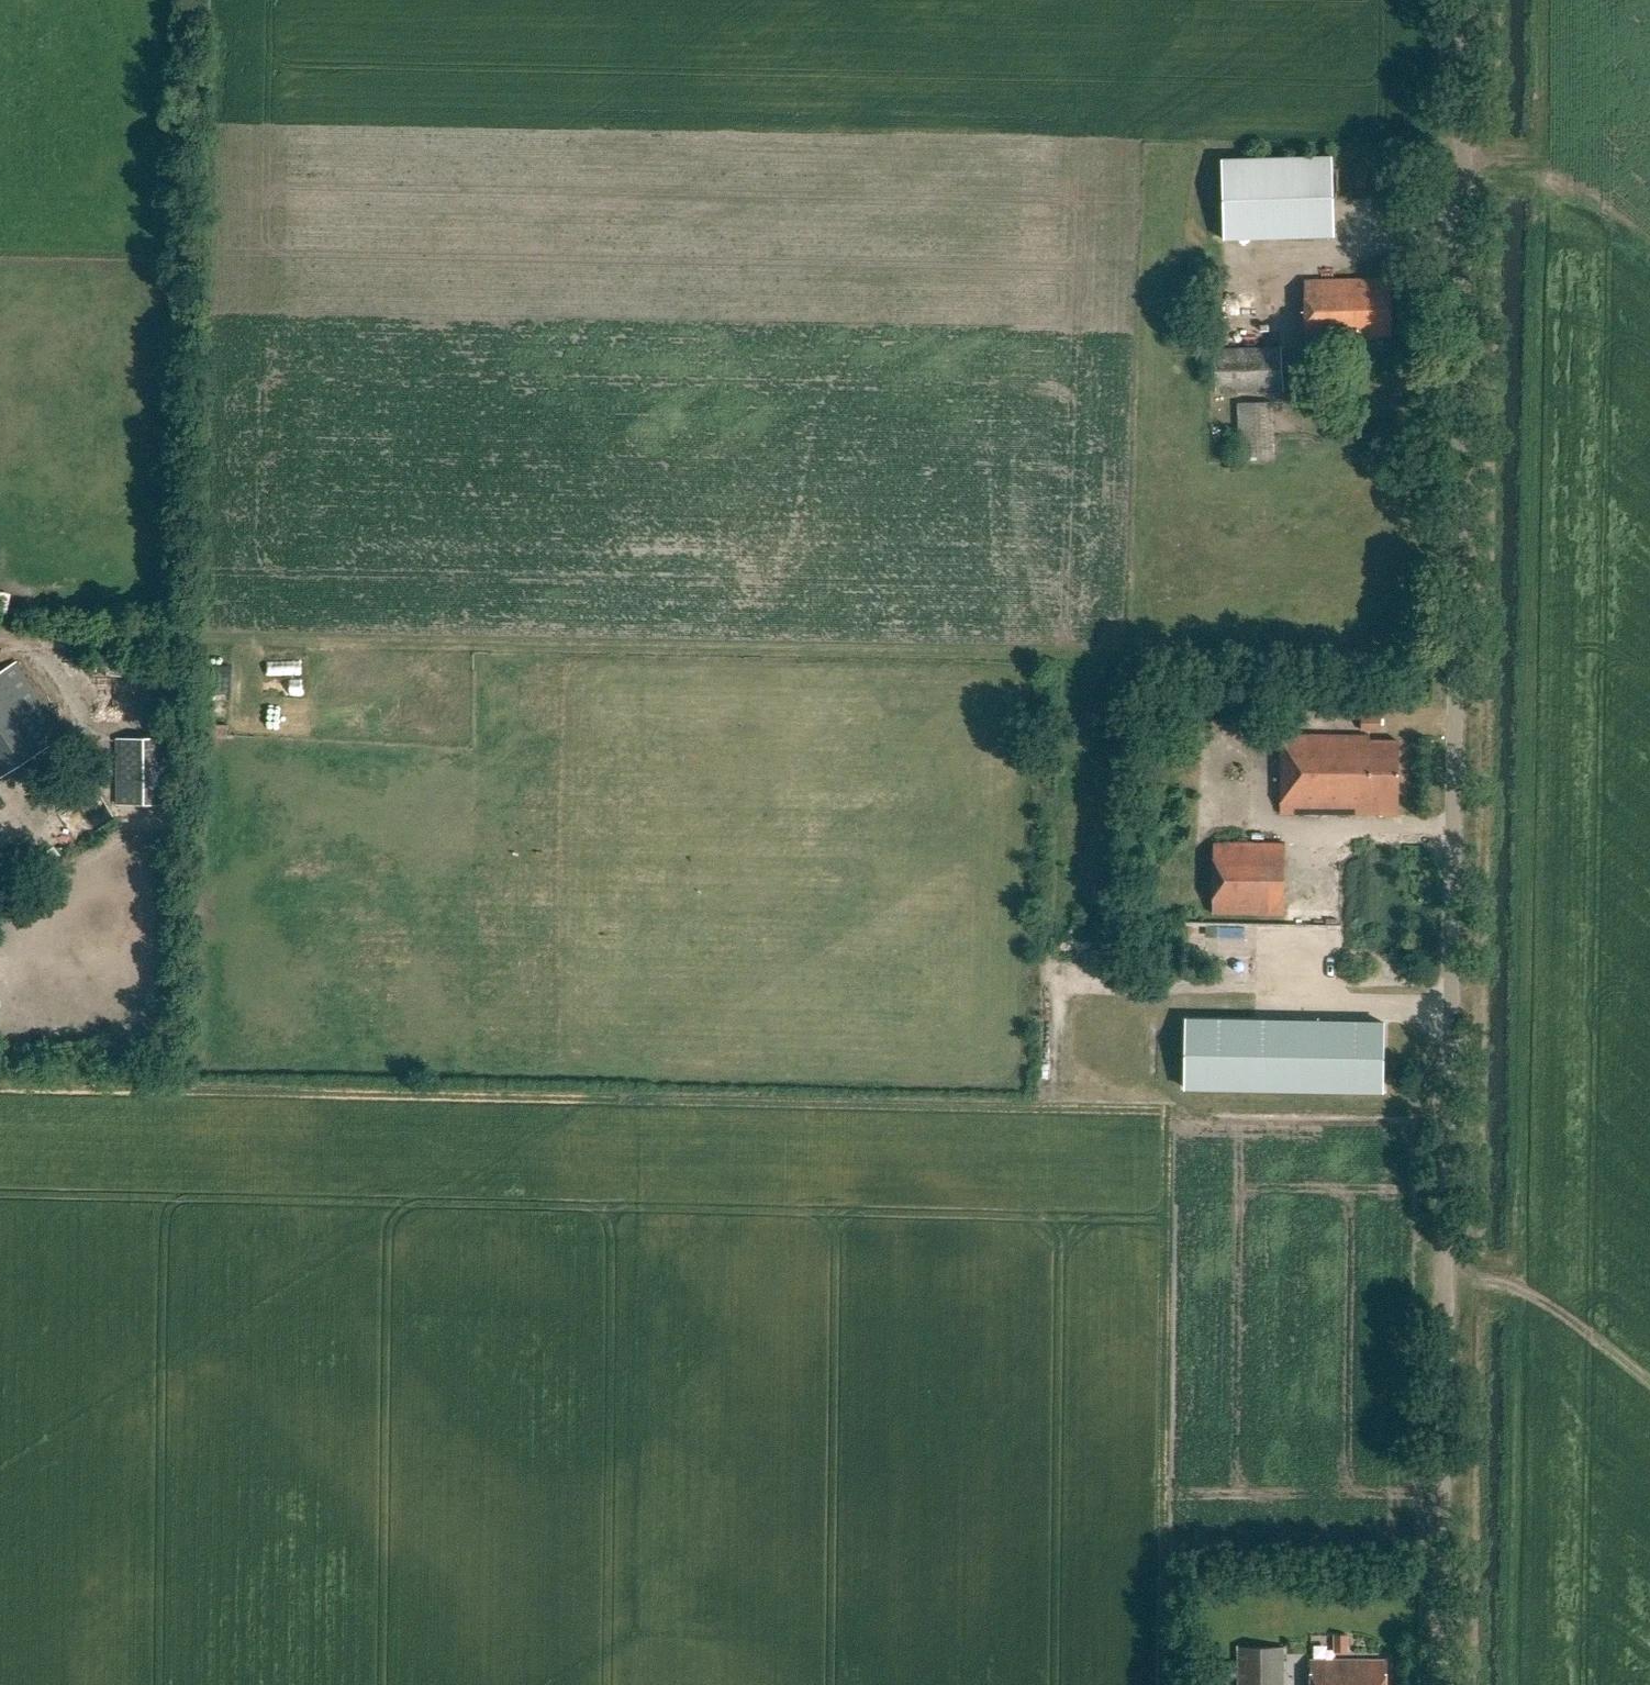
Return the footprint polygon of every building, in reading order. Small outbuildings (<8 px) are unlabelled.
[(1334,236),(1332,154),(1223,157),(1224,238),(1334,236)] [(1376,338),(1376,333),(1394,332),(1392,277),(1307,279),(1309,344),(1353,342),(1353,338),(1376,338)] [(1281,347),(1213,348),(1214,393),(1282,391),(1281,347)] [(1238,402),(1240,459),(1275,459),(1274,402),(1238,402)] [(64,736),(16,661),(0,671),(0,777),(64,736)] [(1381,716),(1362,716),(1361,731),(1381,731),(1381,716)] [(1282,732),(1281,811),(1400,813),(1401,739),(1371,739),(1371,733),(1282,732)] [(171,737),(116,738),(117,803),(172,802),(171,737)] [(1215,843),(1214,912),(1285,913),(1285,844),(1215,843)] [(1186,1017),(1184,1085),(1384,1089),(1385,1022),(1186,1017)] [(1334,1635),(1334,1652),(1348,1652),(1348,1635),(1334,1635)] [(1239,1684),(1283,1684),(1284,1645),(1239,1645),(1239,1684)] [(1386,1660),(1311,1660),(1311,1684),(1386,1684),(1386,1660)]
